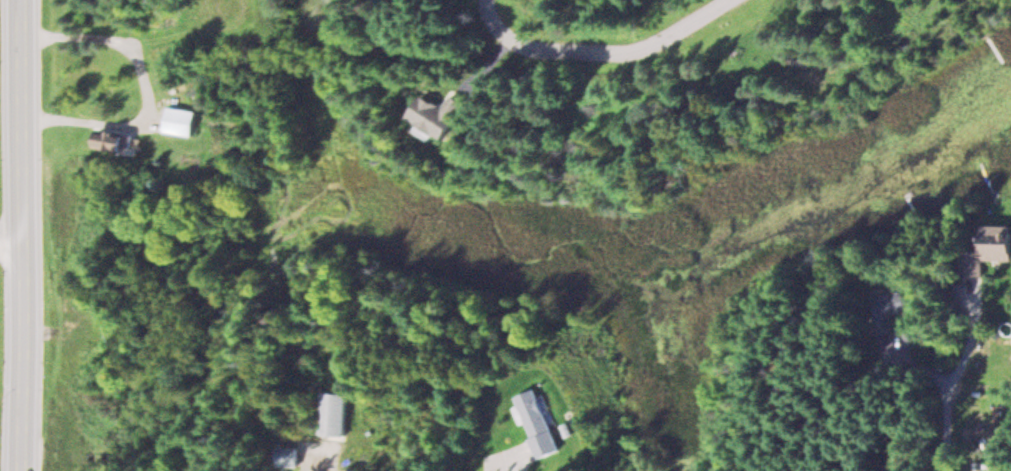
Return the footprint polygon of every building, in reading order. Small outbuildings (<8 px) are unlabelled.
[(470,101),(454,94),(449,104),(427,94),(415,118),(423,121),(421,127),(450,142),(470,101)] [(202,109),(170,105),(167,132),(198,136),(202,109)] [(135,133),(101,130),(99,150),(133,153),(135,133)] [(1010,260),(1010,225),(986,225),(986,251),(976,250),(976,275),(985,275),(986,259),(1010,260)] [(877,331),(913,330),(911,286),(876,287),(877,331)] [(564,450),(542,387),(519,396),(522,406),(519,407),(525,423),(527,422),(540,459),(564,450)] [(343,438),(349,394),(326,391),(320,435),(343,438)] [(297,467),(297,446),(277,446),(277,467),(297,467)]
